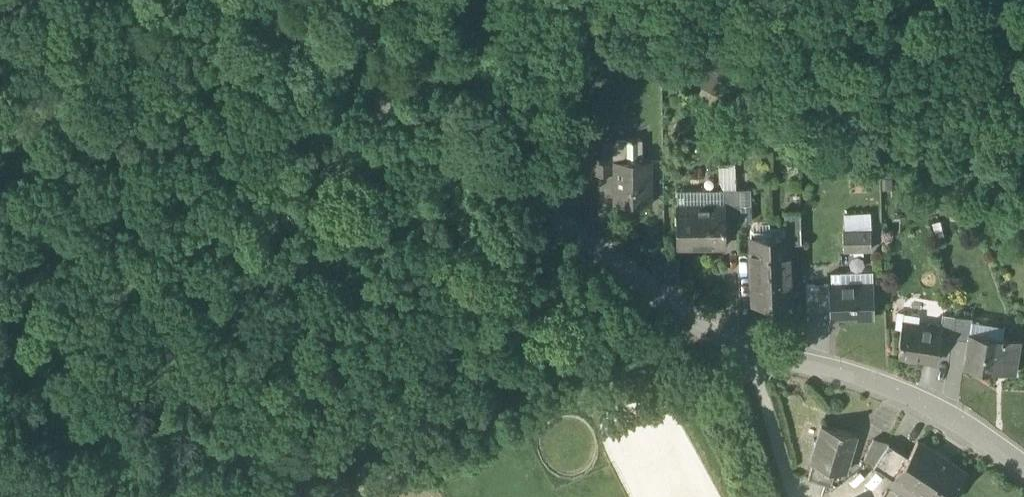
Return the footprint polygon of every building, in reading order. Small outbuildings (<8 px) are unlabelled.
[(616,138),(591,138),(592,172),(615,172),(615,159),(616,159),(616,139),(616,138)] [(638,138),(627,138),(616,139),(616,159),(615,159),(615,172),(615,203),(650,203),(650,159),(643,159),(642,138),(638,138)] [(738,216),(737,188),(724,189),(724,190),(724,206),(726,206),(726,216),(738,216)] [(751,188),(737,188),(738,216),(738,221),(752,221),(751,188)] [(724,190),(677,191),(678,206),(676,206),(677,246),(726,246),(726,216),(726,206),(724,206),(724,190)] [(801,211),(785,212),(786,236),(789,235),(790,243),(802,243),(801,211)] [(845,226),(872,225),(872,211),(844,212),(845,226)] [(750,232),(773,231),(773,221),(750,222),(750,232)] [(870,233),(843,234),(844,252),(868,251),(871,251),(870,233)] [(786,236),(750,237),(753,298),(760,298),(760,302),(784,301),(784,297),(791,297),(790,243),(789,235),(786,236)] [(868,251),(844,252),(844,263),(869,263),(868,251)] [(872,274),(842,275),(842,285),(830,285),(831,317),(855,316),(856,319),(874,318),(873,284),(872,274)] [(983,312),(975,311),(974,319),(971,333),(979,334),(980,328),(983,312)] [(956,316),(945,314),(943,328),(942,334),(953,336),(956,316)] [(974,319),(956,316),(953,336),(970,339),(971,333),(974,319)] [(943,328),(904,323),(901,342),(903,342),(901,356),(939,361),(942,334),(943,328)] [(1006,328),(994,326),(993,330),(992,337),(1004,339),(1006,328)] [(993,330),(980,328),(979,334),(971,333),(970,339),(965,367),(1016,376),(1022,342),(1004,339),(992,337),(993,330)] [(856,435),(823,426),(813,463),(814,463),(810,478),(832,484),(836,469),(846,472),(856,435)] [(873,440),(864,460),(874,464),(888,443),(873,440)] [(918,442),(908,456),(894,478),(891,482),(910,494),(913,489),(926,496),(950,496),(966,473),(918,442)] [(874,464),(873,465),(885,472),(899,450),(888,443),(874,464)] [(899,450),(885,472),(894,478),(908,456),(899,450)]
